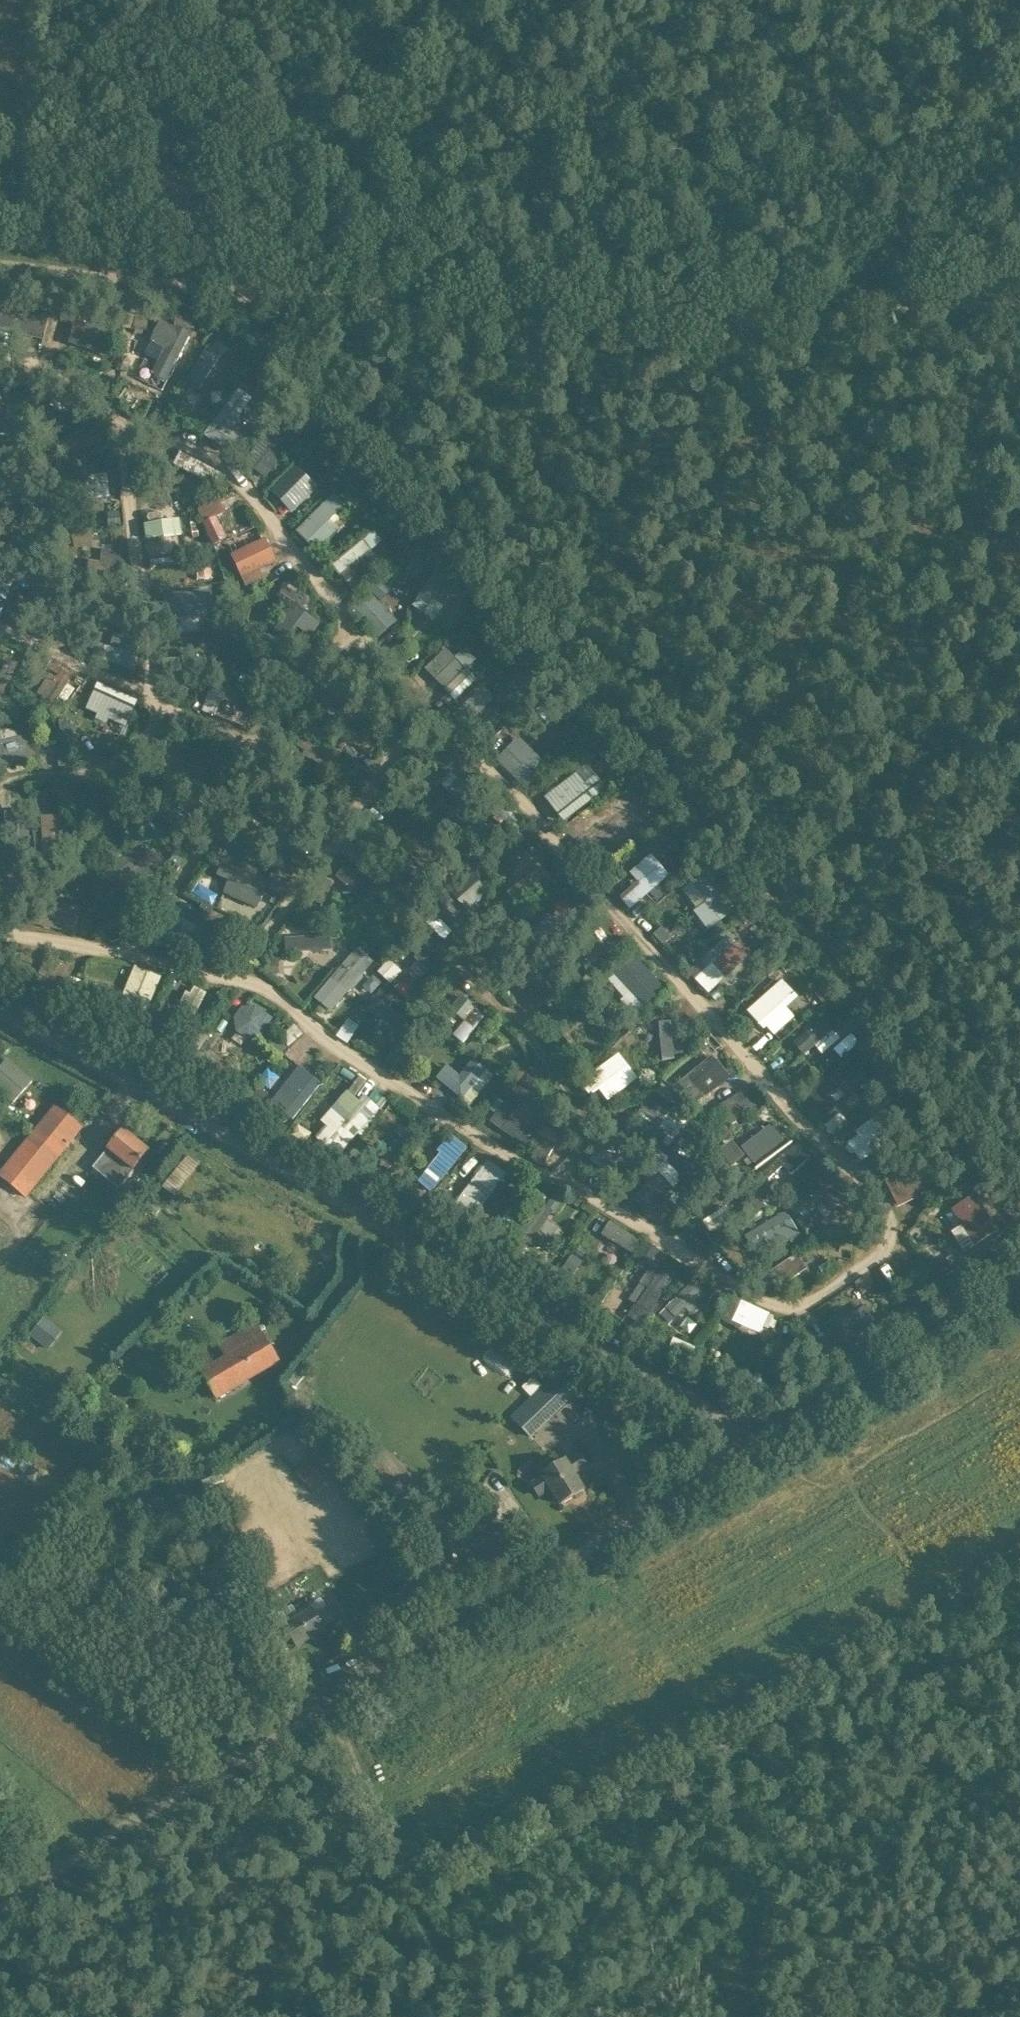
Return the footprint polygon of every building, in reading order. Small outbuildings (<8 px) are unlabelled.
[(150,374),(167,383),(194,336),(162,318),(149,340),(164,348),(150,374)] [(202,389),(222,353),(206,345),(187,381),(202,389)] [(232,428),(252,396),(237,386),(207,435),(231,450),(242,434),(232,428)] [(12,410),(0,411),(0,433),(14,432),(12,410)] [(270,477),(288,444),(265,432),(247,464),(270,477)] [(175,466),(214,480),(219,468),(179,454),(175,466)] [(294,514),(318,486),(294,465),(269,493),(294,514)] [(69,502),(111,496),(107,472),(65,479),(69,502)] [(318,548),(341,526),(332,517),(347,504),(335,492),(298,527),(318,548)] [(217,516),(226,512),(222,502),(201,510),(212,537),(224,532),(217,516)] [(144,521),(146,539),(182,535),(181,517),(144,521)] [(365,536),(372,547),(383,540),(376,529),(365,536)] [(264,537),(229,555),(241,581),(277,563),(264,537)] [(333,565),(347,582),(378,556),(363,539),(333,565)] [(413,605),(434,620),(455,588),(434,574),(413,605)] [(382,599),(392,592),(387,585),(359,604),(379,633),(396,621),(382,599)] [(165,625),(209,627),(210,591),(166,590),(165,625)] [(284,599),(268,626),(303,648),(320,621),(284,599)] [(450,706),(477,677),(445,647),(418,676),(450,706)] [(167,658),(167,665),(200,666),(201,659),(167,658)] [(481,688),(454,715),(465,725),(492,698),(481,688)] [(62,736),(74,734),(70,717),(58,719),(62,736)] [(1,741),(0,741),(0,764),(36,757),(30,727),(0,733),(0,735),(1,741)] [(502,763),(526,788),(550,765),(527,740),(502,763)] [(587,763),(544,797),(564,822),(607,788),(587,763)] [(583,826),(603,852),(643,822),(622,796),(583,826)] [(61,818),(46,818),(47,845),(62,845),(61,818)] [(138,845),(106,876),(124,894),(155,863),(138,845)] [(652,853),(631,871),(642,883),(623,900),(632,909),(671,874),(652,853)] [(262,905),(268,876),(222,866),(220,875),(228,877),(224,896),(262,905)] [(470,871),(437,908),(455,923),(487,887),(470,871)] [(352,872),(344,879),(364,900),(372,893),(352,872)] [(681,890),(709,929),(734,911),(707,872),(681,890)] [(616,889),(624,897),(640,882),(632,874),(616,889)] [(186,915),(207,923),(213,907),(192,900),(186,915)] [(688,971),(709,993),(750,956),(729,933),(688,971)] [(288,937),(288,950),(330,950),(330,938),(288,937)] [(333,1012),(374,961),(355,946),(314,998),(333,1012)] [(638,1013),(666,986),(636,954),(608,981),(638,1013)] [(144,1022),(162,976),(134,964),(115,1011),(144,1022)] [(378,992),(383,980),(371,974),(365,986),(378,992)] [(796,1016),(788,1007),(799,997),(782,978),(747,1009),(772,1037),(796,1016)] [(191,984),(178,1011),(195,1019),(207,991),(191,984)] [(382,987),(376,997),(406,1015),(412,1005),(382,987)] [(372,998),(365,1011),(397,1027),(403,1014),(372,998)] [(247,1001),(231,1028),(257,1043),(272,1016),(247,1001)] [(805,1055),(842,1023),(830,1009),(793,1042),(805,1055)] [(349,1043),(360,1024),(349,1017),(338,1036),(349,1043)] [(660,1021),(662,1058),(674,1058),(673,1020),(660,1021)] [(355,1038),(368,1045),(375,1033),(362,1025),(355,1038)] [(581,1080),(591,1094),(599,1089),(608,1101),(639,1078),(621,1052),(581,1080)] [(849,1054),(806,1100),(823,1116),(838,1101),(832,1095),(861,1065),(849,1054)] [(472,1105),(495,1073),(472,1057),(460,1074),(447,1064),(435,1080),(472,1105)] [(686,1102),(730,1078),(719,1057),(675,1081),(686,1102)] [(9,1059),(0,1069),(0,1090),(14,1103),(34,1081),(9,1059)] [(268,1101),(291,1121),(322,1083),(299,1064),(268,1101)] [(723,1132),(769,1110),(756,1085),(711,1107),(723,1132)] [(508,1088),(491,1128),(551,1153),(557,1140),(513,1121),(524,1095),(508,1088)] [(338,1156),(381,1108),(363,1093),(358,1098),(348,1089),(320,1120),(326,1125),(316,1136),(338,1156)] [(56,1107),(43,1123),(1,1175),(27,1197),(70,1144),(82,1128),(56,1107)] [(848,1132),(865,1157),(902,1132),(886,1107),(848,1132)] [(839,1111),(825,1125),(835,1134),(848,1120),(839,1111)] [(772,1123),(742,1146),(754,1162),(785,1139),(772,1123)] [(124,1130),(108,1149),(111,1151),(100,1164),(110,1172),(120,1160),(134,1172),(150,1152),(124,1130)] [(612,1146),(624,1154),(631,1142),(619,1134),(612,1146)] [(757,1177),(776,1194),(811,1154),(792,1137),(757,1177)] [(184,1153),(164,1189),(177,1196),(198,1161),(184,1153)] [(489,1159),(447,1211),(466,1226),(508,1175),(489,1159)] [(665,1159),(634,1194),(653,1211),(684,1176),(665,1159)] [(808,1213),(842,1194),(832,1175),(797,1195),(808,1213)] [(944,1210),(963,1249),(997,1232),(977,1193),(944,1210)] [(548,1220),(552,1211),(538,1205),(521,1243),(544,1253),(557,1224),(548,1220)] [(702,1219),(708,1230),(734,1217),(728,1205),(702,1219)] [(787,1210),(745,1239),(762,1263),(793,1242),(794,1243),(805,1236),(787,1210)] [(609,1220),(601,1234),(630,1253),(639,1239),(609,1220)] [(9,1231),(0,1224),(0,1241),(9,1231)] [(653,1259),(660,1248),(646,1240),(634,1263),(644,1269),(620,1312),(645,1326),(675,1271),(653,1259)] [(734,1296),(722,1320),(742,1330),(747,1318),(769,1328),(775,1315),(734,1296)] [(855,1332),(860,1346),(882,1337),(869,1306),(829,1322),(836,1340),(855,1332)] [(46,1319),(31,1336),(46,1349),(61,1332),(46,1319)] [(194,1360),(217,1399),(280,1361),(257,1324),(219,1347),(225,1356),(214,1363),(207,1351),(194,1360)] [(559,1373),(544,1387),(513,1417),(530,1436),(577,1392),(559,1373)] [(565,1462),(543,1475),(544,1475),(532,1483),(540,1497),(553,1490),(562,1504),(584,1491),(574,1475),(589,1466),(582,1454),(567,1464),(565,1462)] [(486,1530),(474,1514),(453,1530),(465,1546),(486,1530)] [(335,1621),(331,1615),(327,1608),(316,1614),(313,1608),(284,1624),(298,1647),(324,1631),(322,1628),(335,1621)]
